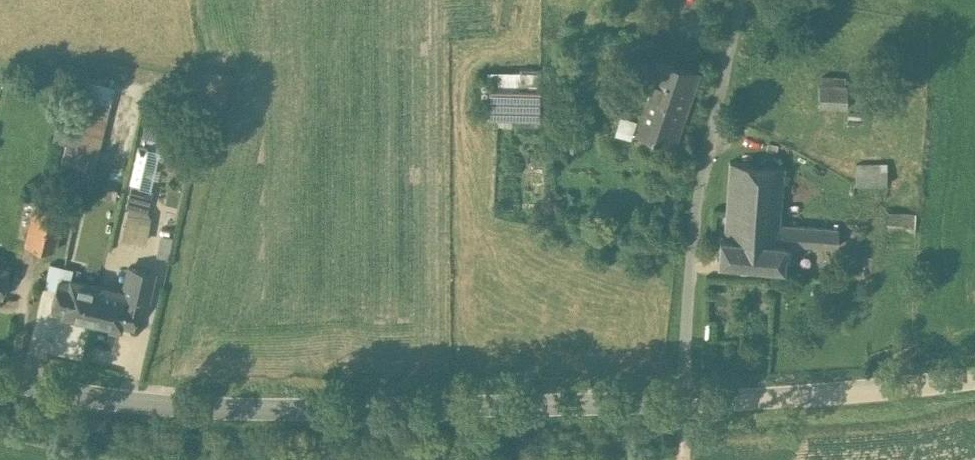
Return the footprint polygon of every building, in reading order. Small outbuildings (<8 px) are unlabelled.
[(697,70),(655,56),(635,115),(632,126),(673,140),(697,70)] [(520,71),(487,70),(487,86),(490,86),(520,87),(520,71)] [(540,71),(520,71),(520,87),(539,87),(540,71)] [(81,76),(73,109),(72,109),(64,142),(99,151),(115,85),(81,76)] [(847,86),(819,85),(818,105),(846,106),(847,86)] [(520,87),(490,86),(490,115),(539,116),(539,87),(520,87)] [(72,109),(59,106),(51,139),(64,142),(72,109)] [(635,115),(617,109),(612,125),(630,131),(632,126),(635,115)] [(784,164),(731,160),(726,220),(725,235),(719,234),(718,259),(783,264),(785,241),(785,240),(778,240),(779,223),(784,164)] [(887,163),(856,163),(856,183),(887,183),(887,163)] [(153,189),(132,184),(126,206),(147,211),(153,189)] [(64,207),(35,200),(25,243),(54,249),(64,207)] [(916,212),(887,210),(886,230),(915,232),(916,212)] [(838,227),(779,223),(778,240),(785,240),(785,241),(837,245),(838,227)] [(173,237),(161,234),(155,254),(167,257),(173,237)] [(73,268),(50,262),(44,286),(55,288),(58,279),(70,281),(71,277),(73,268)] [(3,295),(9,267),(0,265),(0,295),(3,295)] [(124,289),(100,284),(92,321),(121,327),(122,323),(134,326),(140,299),(147,301),(154,272),(129,266),(124,289)] [(100,284),(71,277),(70,281),(58,279),(55,288),(51,307),(63,309),(62,314),(92,321),(100,284)]
